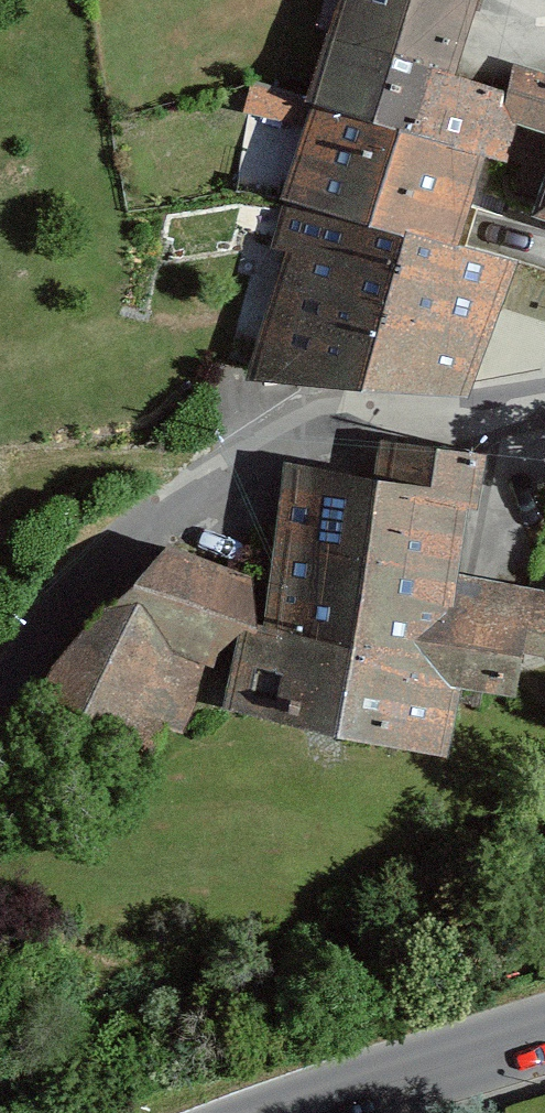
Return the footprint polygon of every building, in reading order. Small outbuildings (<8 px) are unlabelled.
[(313,109),(485,161),(492,163),(510,169),(523,127),(498,118),(507,91),(459,77),(482,0),(346,0),(313,109)] [(515,65),(507,91),(498,118),(523,127),(544,134),(544,74),(515,65)] [(404,233),(459,248),(485,161),(313,109),(280,201),(404,233)] [(531,223),(544,228),(544,182),(531,223)] [(287,258),(244,387),(358,392),(404,233),(280,201),(260,250),(287,258)] [(459,248),(404,233),(358,392),(469,400),(520,263),(459,248)] [(490,459),(381,444),(376,479),(285,467),(269,588),(250,618),(237,638),(220,715),(451,764),(462,696),(516,704),(526,659),(544,662),(544,593),(463,577),(471,516),(484,519),(490,459)] [(47,667),(27,717),(155,756),(165,732),(195,723),(215,670),(215,661),(237,638),(250,618),(269,588),(165,547),(47,667)]
